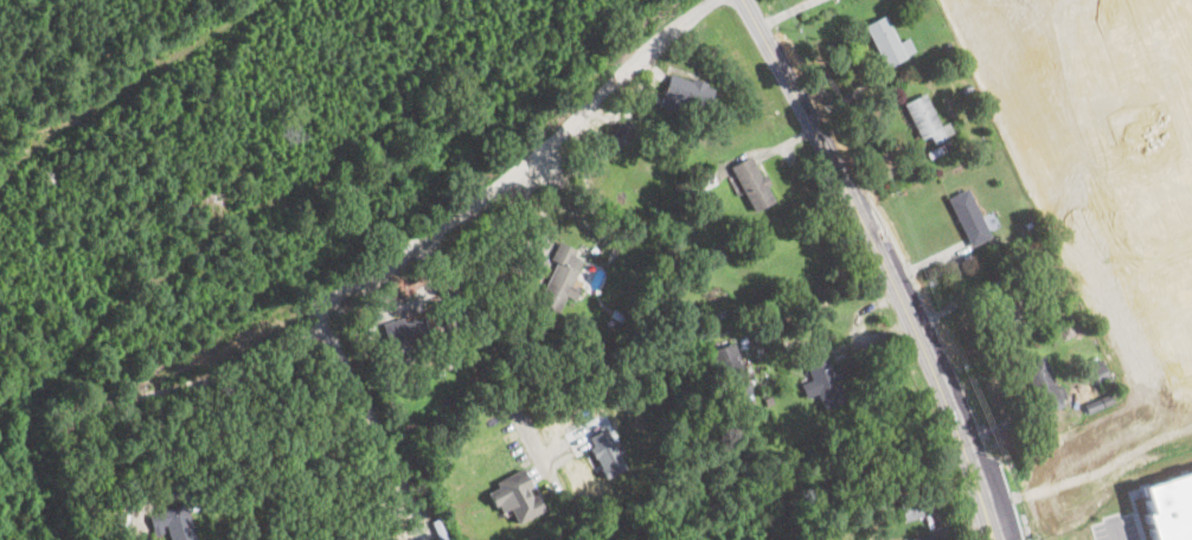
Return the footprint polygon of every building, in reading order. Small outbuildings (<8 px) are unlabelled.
[(899,43),(886,15),(864,26),(884,68),(915,53),(908,39),(899,43)] [(671,71),(661,101),(705,114),(713,84),(671,71)] [(902,101),(919,139),(930,134),(935,143),(948,137),(924,90),(902,101)] [(751,211),(775,201),(755,155),(731,165),(751,211)] [(991,236),(969,187),(948,195),(969,245),(991,236)] [(566,295),(573,298),(578,287),(571,284),(585,252),(562,243),(536,301),(559,311),(566,295)] [(384,336),(424,340),(426,320),(386,317),(384,336)] [(754,396),(730,340),(712,348),(736,404),(754,396)] [(810,377),(800,380),(806,397),(819,393),(822,407),(846,400),(831,353),(806,361),(810,377)] [(1063,405),(1045,355),(1025,362),(1044,412),(1063,405)] [(1108,374),(1101,358),(1088,364),(1096,380),(1108,374)] [(1083,401),(1088,412),(1113,401),(1108,392),(1083,401)] [(604,476),(624,467),(605,426),(588,435),(592,445),(590,446),(604,476)] [(544,509),(523,468),(486,487),(499,513),(510,507),(518,522),(544,509)] [(1139,484),(1191,468),(1191,539),(1156,539),(1139,484)] [(186,502),(148,513),(154,531),(167,528),(170,539),(197,539),(186,502)] [(902,506),(904,520),(923,516),(920,502),(902,506)] [(931,531),(912,534),(914,539),(934,539),(931,531)]
